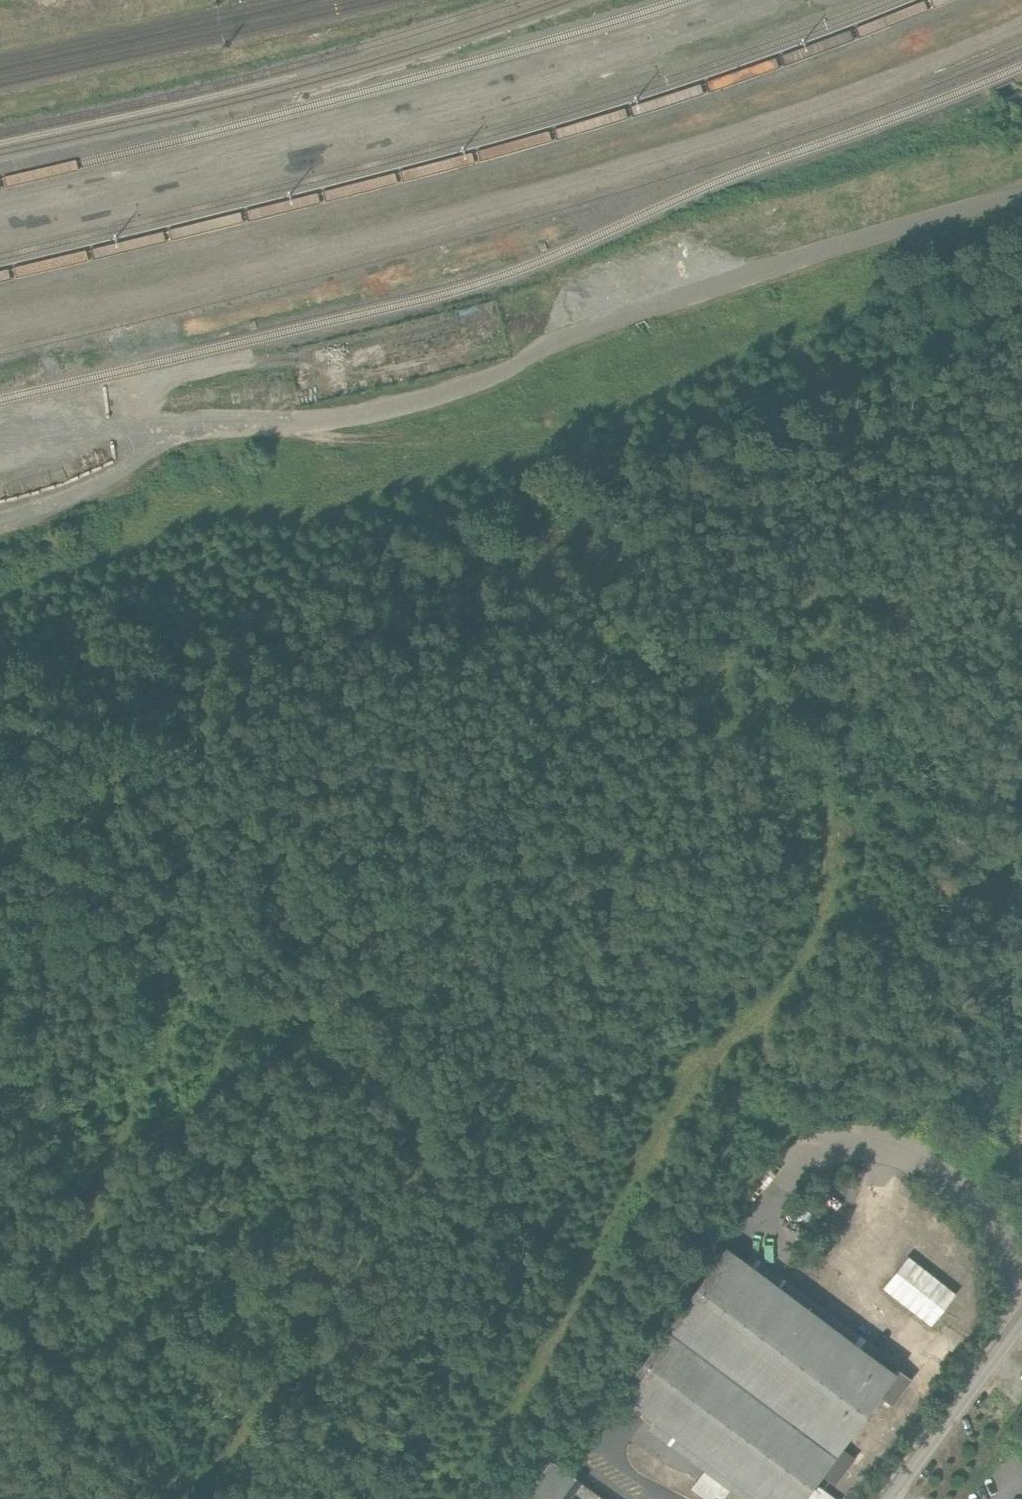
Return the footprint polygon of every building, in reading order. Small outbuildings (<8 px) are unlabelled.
[(726,1244),(616,1394),(658,1424),(761,1498),(838,1498),(824,1489),(831,1480),(840,1487),(864,1454),(852,1445),(883,1403),(893,1410),(914,1381),(726,1244)] [(906,1256),(880,1289),(931,1329),(957,1295),(906,1256)] [(658,1424),(651,1433),(707,1473),(694,1491),(706,1498),(731,1498),(736,1493),(744,1498),(761,1498),(658,1424)] [(580,1482),(560,1467),(535,1498),(566,1498),(580,1482)]
